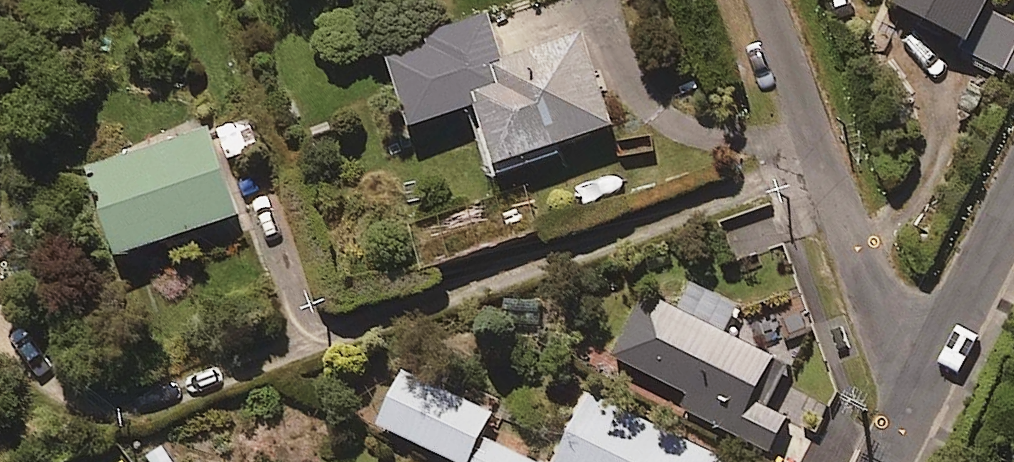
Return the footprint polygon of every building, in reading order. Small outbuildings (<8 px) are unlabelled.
[(987,0),(893,0),(969,37),(987,0)] [(495,40),(448,55),(456,79),(465,76),(492,158),(611,119),(580,25),(499,52),(495,40)] [(243,115),(208,127),(206,120),(83,159),(111,248),(234,209),(218,159),(254,148),(243,115)] [(786,361),(644,288),(611,352),(688,391),(682,402),(767,446),(785,411),(766,401),(786,361)] [(489,407),(399,365),(374,418),(464,460),(489,407)] [(579,395),(548,461),(724,461),(579,395)] [(488,437),(476,461),(542,461),(488,437)]
